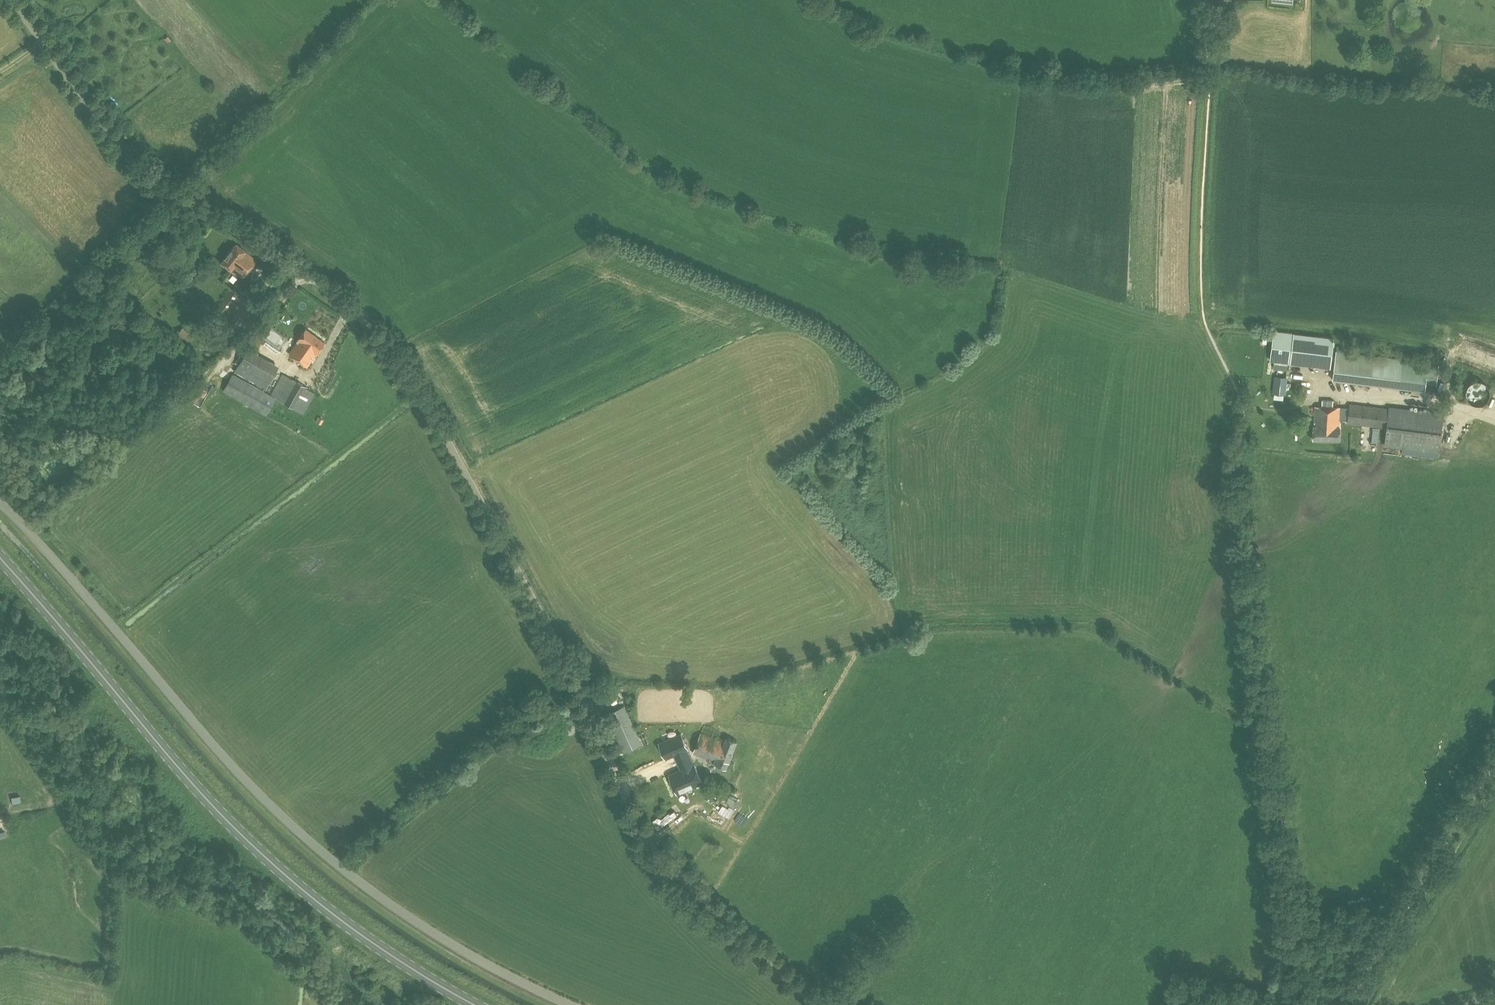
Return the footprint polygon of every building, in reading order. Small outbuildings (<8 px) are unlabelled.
[(242,277),(256,259),(245,251),(245,250),(236,243),(221,262),(231,269),(231,268),(242,277)] [(243,328),(258,307),(231,288),(219,306),(213,315),(220,320),(224,314),(243,328)] [(182,339),(189,333),(183,326),(176,333),(182,339)] [(307,366),(324,342),(305,328),(298,338),(296,341),(298,342),(289,353),(307,366)] [(1330,367),(1334,338),(1274,331),(1271,360),(1330,367)] [(266,389),(279,365),(258,353),(258,352),(248,346),(234,371),(266,389)] [(1437,385),(1439,363),(1403,359),(1336,351),(1333,379),(1400,387),(1425,391),(1426,384),(1437,385)] [(318,385),(328,389),(338,365),(328,361),(318,385)] [(276,397),(271,394),(233,373),(222,391),(266,415),(276,399),(276,397)] [(276,397),(276,399),(302,414),(314,392),(307,388),(307,387),(293,379),(282,373),(271,394),(276,397)] [(1286,387),(1287,377),(1275,376),(1275,387),(1286,387)] [(1340,407),(1316,406),(1315,426),(1314,426),(1313,439),(1340,440),(1340,427),(1340,420),(1348,420),(1347,422),(1387,428),(1384,452),(1402,455),(1402,452),(1438,457),(1444,413),(1389,407),(1390,408),(1350,403),(1348,417),(1340,416),(1340,407)] [(624,752),(642,744),(624,706),(607,713),(624,752)] [(675,755),(678,761),(691,756),(682,733),(659,743),(665,759),(675,755)] [(725,742),(701,733),(693,752),(707,758),(706,760),(727,768),(737,741),(727,737),(725,742)] [(691,756),(678,761),(681,769),(669,774),(677,793),(703,782),(691,756)] [(724,823),(736,807),(721,794),(708,810),(724,823)]
